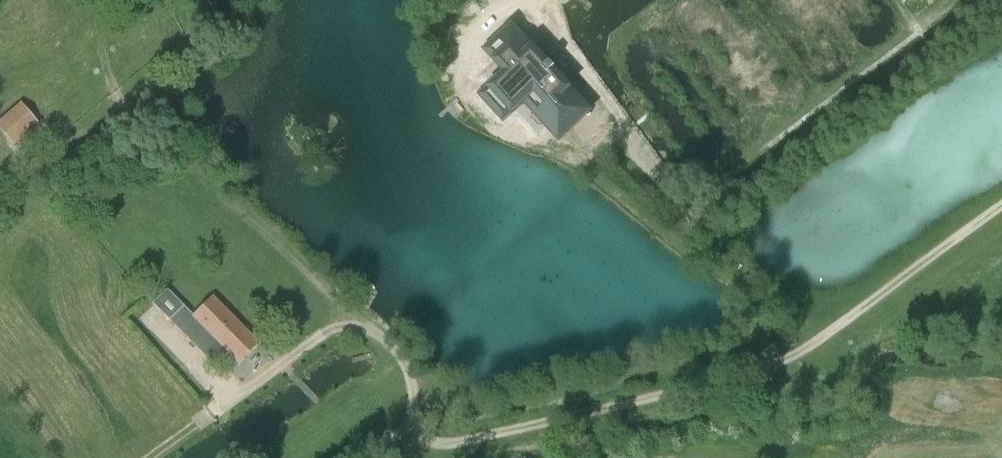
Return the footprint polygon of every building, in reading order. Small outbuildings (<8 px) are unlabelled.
[(0,122),(0,130),(12,144),(36,123),(20,105),(0,122)] [(185,308),(169,292),(154,307),(170,323),(185,308)] [(193,316),(238,362),(256,344),(211,298),(193,316)]
